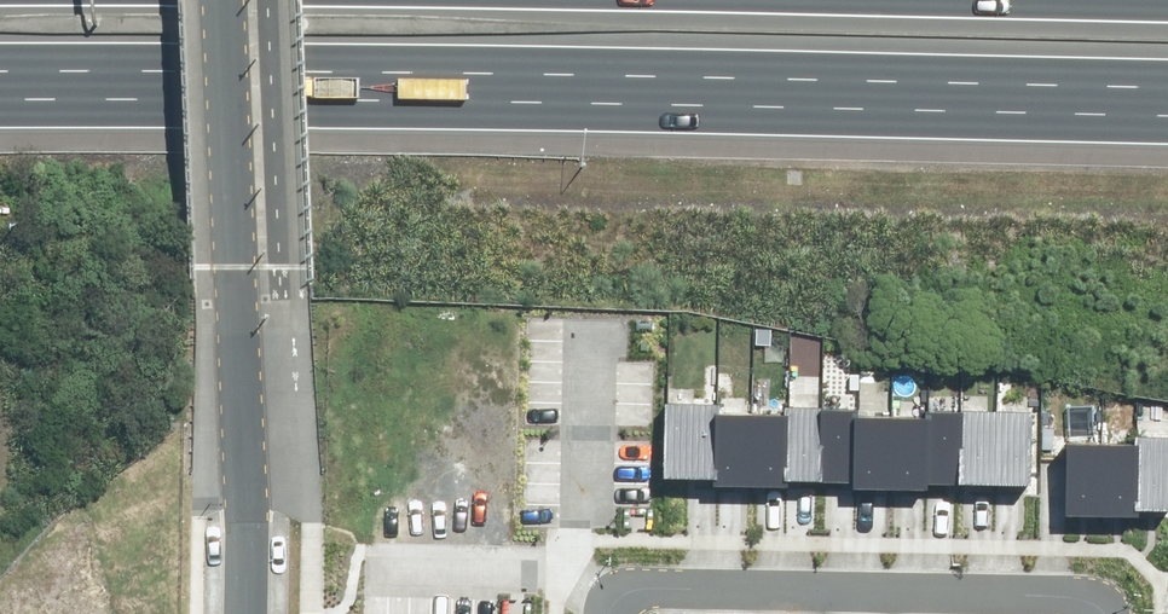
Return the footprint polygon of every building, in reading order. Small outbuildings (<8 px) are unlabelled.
[(667,469),(716,470),(717,407),(717,398),(669,397),(667,469)] [(786,470),(821,471),(823,404),(823,402),(788,401),(787,409),(786,470)] [(821,471),(857,472),(858,410),(858,405),(823,404),(821,471)] [(927,473),(963,474),(964,406),(929,406),(929,412),(927,473)] [(963,474),(998,475),(1000,407),(964,406),(963,474)] [(715,479),(751,479),(752,408),(717,407),(716,470),(715,479)] [(998,475),(1034,476),(1034,445),(1035,408),(1000,407),(998,475)] [(786,480),(786,470),(787,409),(752,408),(751,479),(786,480)] [(857,480),(892,481),(893,411),(858,410),(857,472),(857,480)] [(927,482),(927,473),(929,412),(893,411),(892,481),(927,482)] [(1140,437),(1137,501),(1167,502),(1167,432),(1140,431),(1140,437)] [(1066,507),(1104,508),(1106,436),(1068,435),(1067,445),(1066,507)] [(1104,508),(1137,508),(1137,501),(1140,437),(1106,436),(1104,508)]
